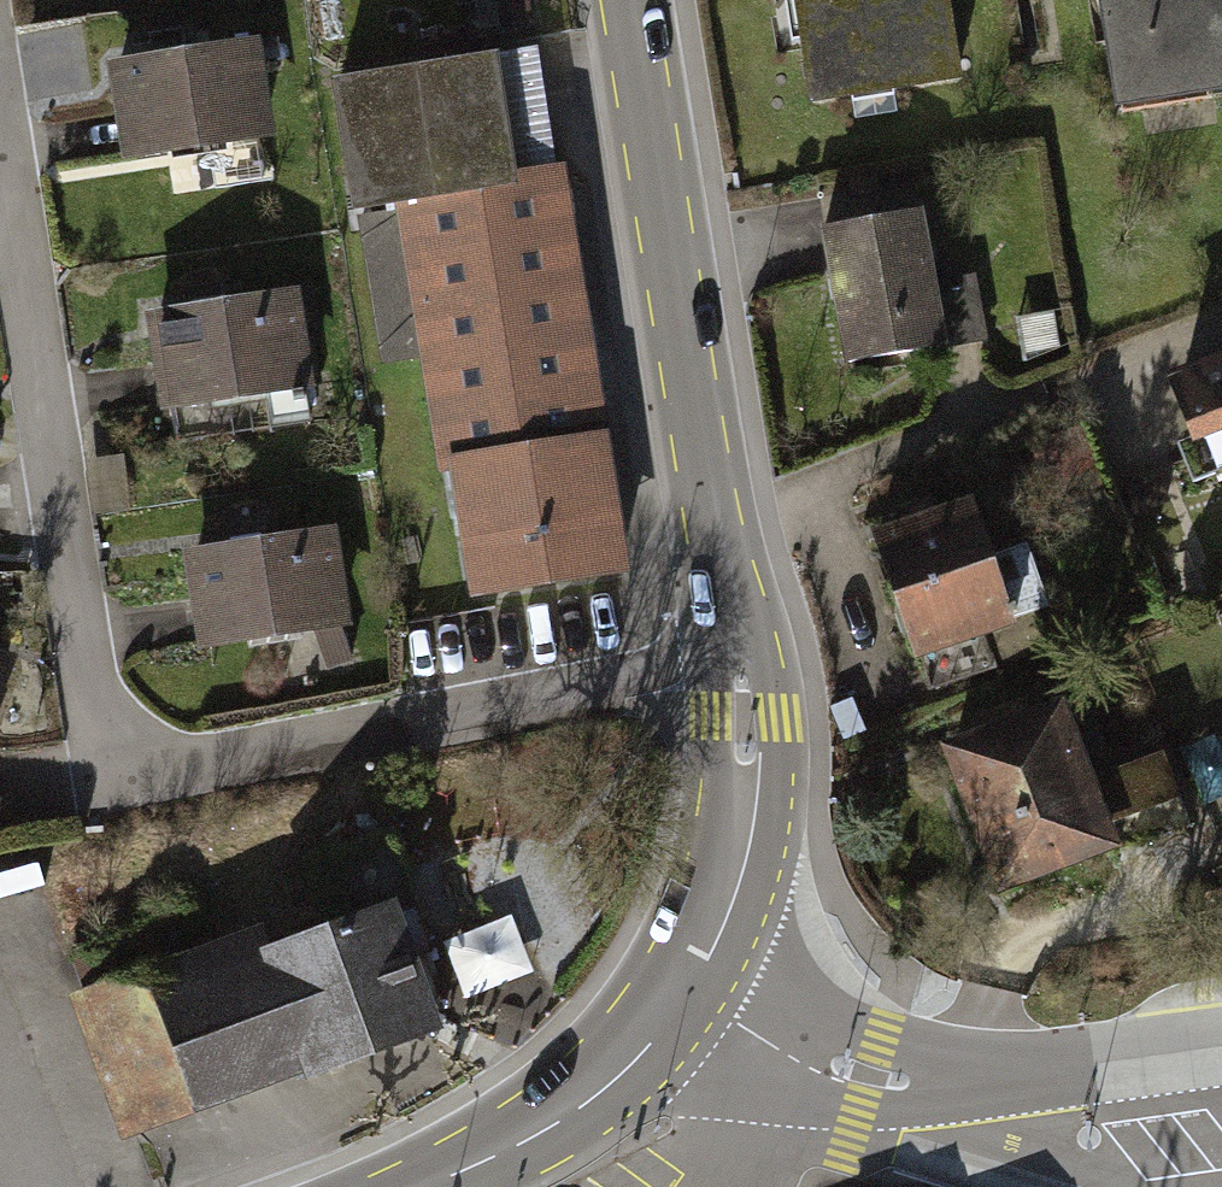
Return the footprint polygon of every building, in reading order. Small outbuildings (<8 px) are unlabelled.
[(478,1),(483,40),(540,31),(535,0),(485,0),(478,1)] [(961,97),(944,0),(785,0),(805,123),(961,97)] [(1112,127),(1221,112),(1221,0),(1095,0),(1112,127)] [(267,42),(114,64),(129,168),(243,152),(248,187),(287,181),(267,42)] [(352,213),(568,176),(549,62),(332,99),(352,213)] [(614,439),(568,176),(352,213),(380,373),(430,364),(448,467),(614,439)] [(909,214),(805,230),(827,368),(977,345),(965,268),(918,276),(909,214)] [(292,289),(134,312),(148,408),(264,391),(268,421),(310,415),(292,289)] [(1044,313),(1010,318),(1016,359),(1049,355),(1044,313)] [(1153,397),(1194,499),(1221,488),(1221,370),(1153,397)] [(614,439),(448,467),(472,612),(639,583),(614,439)] [(957,504),(856,540),(900,663),(1037,614),(1013,546),(978,559),(957,504)] [(334,528),(176,550),(191,656),(349,634),(334,528)] [(1052,701),(927,749),(986,901),(1187,824),(1157,747),(1081,776),(1052,701)] [(114,1118),(419,1014),(398,955),(418,948),(381,840),(311,863),(328,913),(74,1000),(114,1118)]
